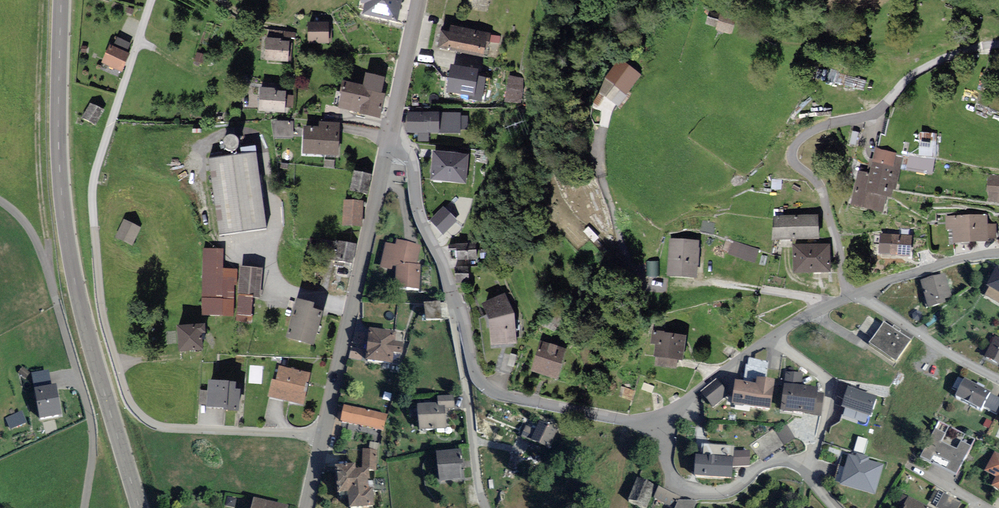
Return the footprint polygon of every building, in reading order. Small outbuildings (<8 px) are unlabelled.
[(369,17),(399,23),(403,0),(372,0),(369,17)] [(468,10),(488,14),(490,0),(469,0),(468,10)] [(736,21),(712,12),(707,25),(731,34),(736,21)] [(271,29),(271,37),(295,37),(296,29),(271,29)] [(329,29),(312,29),(312,43),(329,43),(329,29)] [(485,41),(445,34),(442,50),(483,57),(485,41)] [(290,44),(270,43),(269,60),(289,62),(290,44)] [(124,72),(130,56),(110,49),(104,65),(124,72)] [(647,80),(626,65),(604,96),(625,111),(647,80)] [(478,75),(456,71),(453,94),(475,98),(478,75)] [(363,86),(343,82),(338,107),(360,112),(360,114),(380,118),(385,94),(382,93),(385,77),(366,74),(363,86)] [(523,80),(513,79),(511,89),(521,90),(523,80)] [(286,94),(263,94),(263,113),(286,114),(286,94)] [(104,112),(93,107),(85,122),(96,128),(104,112)] [(411,116),(411,133),(440,133),(440,116),(411,116)] [(294,124),(278,125),(278,139),(295,139),(294,124)] [(323,131),(307,131),(307,156),(341,156),(342,127),(323,126),(323,131)] [(873,174),(859,171),(852,204),(881,210),(885,193),(894,195),(902,156),(878,151),(873,174)] [(468,157),(437,156),(436,182),(467,184),(468,157)] [(255,157),(214,163),(224,235),(266,229),(255,157)] [(915,161),(913,174),(938,176),(939,163),(915,161)] [(372,177),(357,174),(353,193),(369,196),(372,177)] [(364,205),(348,203),(346,227),(362,228),(364,205)] [(450,220),(442,208),(427,218),(435,230),(450,220)] [(989,219),(950,220),(951,231),(958,230),(959,245),(990,244),(989,219)] [(821,220),(779,221),(779,242),(821,241),(821,220)] [(142,229),(126,222),(119,239),(135,246),(142,229)] [(717,226),(706,223),(704,231),(715,234),(717,226)] [(481,236),(445,237),(445,255),(481,255),(481,236)] [(914,239),(887,238),(886,256),(913,258),(914,239)] [(421,263),(422,241),(385,239),(383,268),(397,268),(396,287),(421,288),(423,263),(421,263)] [(697,242),(671,240),(669,274),(695,276),(697,242)] [(355,246),(327,242),(324,260),(353,264),(355,246)] [(760,252),(732,243),(728,253),(757,263),(760,252)] [(831,248),(798,249),(799,274),(832,273),(831,248)] [(207,252),(205,315),(234,316),(236,272),(224,272),(225,252),(207,252)] [(469,265),(454,265),(454,278),(469,279),(469,265)] [(243,270),(240,316),(253,317),(255,297),(261,297),(263,272),(243,270)] [(998,270),(989,287),(998,292),(998,270)] [(946,278),(924,285),(931,309),(954,302),(946,278)] [(517,343),(507,302),(486,307),(496,348),(517,343)] [(317,310),(300,306),(294,331),(297,332),(295,342),(316,347),(323,318),(316,316),(317,310)] [(565,320),(555,315),(549,329),(559,333),(565,320)] [(913,344),(887,326),(873,347),(899,365),(913,344)] [(182,330),(183,353),(205,352),(204,329),(182,330)] [(366,331),(366,358),(390,357),(390,330),(366,331)] [(688,340),(661,336),(658,359),(685,362),(688,340)] [(998,341),(989,360),(998,365),(998,341)] [(568,354),(544,347),(536,374),(560,381),(568,354)] [(517,359),(507,356),(503,370),(513,373),(517,359)] [(35,381),(53,377),(50,368),(33,372),(35,381)] [(311,376),(282,370),(280,383),(275,382),(272,399),(304,405),(311,376)] [(806,378),(792,376),(787,415),(819,418),(822,395),(804,393),(806,378)] [(760,391),(740,388),(737,408),(773,414),(778,386),(761,383),(760,391)] [(984,412),(992,397),(967,384),(959,398),(984,412)] [(212,385),(210,409),(240,412),(242,387),(212,385)] [(720,385),(706,396),(717,409),(730,398),(720,385)] [(877,398),(848,389),(843,408),(872,416),(877,398)] [(39,393),(43,421),(63,418),(59,390),(39,393)] [(422,410),(423,432),(448,431),(447,410),(456,410),(455,400),(441,400),(441,409),(422,410)] [(388,417),(348,409),(345,424),(385,432),(388,417)] [(25,410),(8,414),(11,426),(28,423),(25,410)] [(555,431),(539,424),(536,432),(527,428),(523,435),(548,447),(555,431)] [(787,426),(756,445),(765,460),(796,441),(787,426)] [(976,443),(943,426),(925,460),(959,477),(976,443)] [(373,443),(361,443),(361,459),(373,459),(373,443)] [(708,461),(701,460),(700,479),(735,480),(736,451),(709,450),(708,461)] [(440,457),(443,483),(466,481),(462,455),(440,457)] [(990,474),(998,478),(998,456),(990,474)] [(885,467),(852,458),(845,485),(878,494),(885,467)] [(338,473),(340,500),(352,499),(353,507),(376,507),(375,496),(371,496),(370,476),(359,477),(358,472),(338,473)] [(640,483),(633,502),(648,507),(650,507),(657,489),(640,483)] [(663,489),(659,500),(677,507),(698,507),(699,504),(663,489)] [(946,497),(940,507),(960,507),(962,505),(946,497)]
